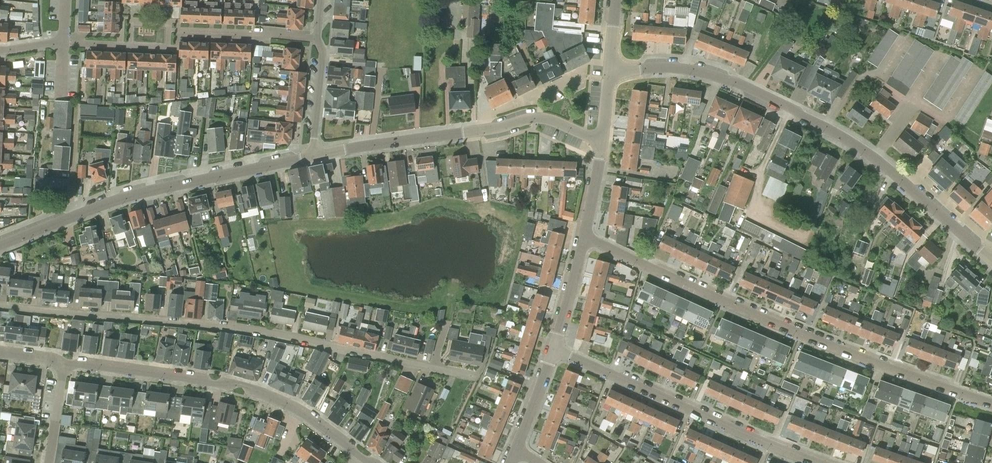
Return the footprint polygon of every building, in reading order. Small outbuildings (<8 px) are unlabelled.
[(89,0),(79,0),(79,11),(88,12),(89,0)] [(287,1),(298,2),(297,8),(313,9),(314,0),(287,0),(287,1)] [(335,7),(365,10),(365,9),(369,9),(369,1),(364,1),(363,2),(350,0),(336,0),(335,7)] [(464,0),(463,25),(468,25),(467,37),(478,37),(480,1),(464,0)] [(579,10),(594,12),(595,0),(580,0),(579,10)] [(672,44),(672,43),(680,43),(680,45),(685,45),(687,27),(693,28),(700,0),(692,0),(690,9),(675,8),(673,29),(672,44)] [(761,3),(776,10),(779,3),(772,0),(763,0),(761,3)] [(893,18),(899,0),(886,0),(885,2),(892,5),(888,16),(893,18)] [(909,10),(913,0),(899,0),(893,18),(898,20),(902,8),(909,10)] [(918,27),(927,0),(926,0),(913,0),(909,10),(917,13),(916,17),(915,17),(913,25),(918,27)] [(927,0),(918,27),(922,28),(926,16),(927,16),(935,18),(939,4),(927,0)] [(181,23),(191,23),(192,1),(186,1),(186,8),(181,8),(181,23)] [(191,23),(201,24),(202,9),(197,9),(197,2),(192,1),(191,23)] [(952,46),(955,39),(954,39),(966,5),(953,1),(951,8),(946,7),(942,19),(953,22),(946,44),(952,46)] [(105,13),(120,13),(120,3),(105,2),(105,7),(98,6),(98,12),(105,13)] [(201,24),(211,24),(212,2),(206,2),(206,9),(202,9),(201,24)] [(212,2),(211,24),(222,25),(222,10),(217,10),(218,3),(212,2)] [(742,9),(750,12),(753,5),(746,2),(742,9)] [(224,25),(234,25),(235,10),(234,10),(230,10),(231,3),(225,3),(224,9),(224,25)] [(234,25),(244,25),(245,10),(240,10),(241,4),(235,3),(234,10),(235,10),(234,25)] [(544,39),(547,38),(548,38),(557,58),(561,56),(568,72),(590,61),(582,46),(583,36),(563,34),(564,30),(574,31),(575,24),(564,23),(564,21),(553,20),(555,4),(537,3),(534,31),(541,32),(544,39)] [(245,10),(244,25),(255,26),(255,11),(250,10),(251,4),(245,4),(245,10)] [(965,20),(973,23),(978,9),(966,5),(954,39),(955,39),(959,40),(965,20)] [(365,10),(335,7),(334,19),(348,20),(349,13),(355,13),(355,15),(357,15),(357,17),(364,17),(365,10)] [(976,38),(982,40),(990,13),(978,9),(973,23),(981,25),(976,38)] [(0,10),(0,21),(7,22),(9,11),(0,10)] [(277,13),(277,18),(287,19),(303,21),(304,11),(288,10),(288,14),(277,13)] [(594,12),(579,10),(578,24),(593,25),(594,12)] [(737,20),(745,23),(749,14),(741,11),(737,20)] [(88,12),(78,12),(78,22),(87,22),(88,12)] [(23,14),(11,13),(10,20),(22,22),(23,14)] [(105,23),(119,23),(120,13),(105,13),(105,17),(98,16),(98,22),(105,23)] [(641,41),(646,41),(647,23),(648,13),(643,13),(642,21),(641,21),(641,26),(633,25),(632,39),(641,40),(641,41)] [(991,29),(991,14),(990,13),(982,40),(986,41),(990,29),(991,29)] [(287,19),(277,18),(277,22),(287,23),(286,28),(302,30),(303,21),(287,19)] [(786,25),(776,20),(773,26),(784,31),(786,25)] [(333,21),(331,37),(348,39),(349,32),(354,33),(354,28),(355,23),(350,23),(333,21)] [(699,48),(707,51),(712,38),(711,38),(713,34),(705,31),(708,23),(704,21),(694,47),(699,49),(699,48)] [(119,23),(105,23),(104,27),(97,27),(97,33),(104,33),(119,34),(119,23)] [(654,42),(659,42),(660,27),(647,26),(647,23),(646,41),(646,40),(654,41),(654,42)] [(19,34),(19,29),(8,29),(9,24),(0,24),(0,33),(19,34)] [(667,43),(672,44),(673,29),(660,27),(659,42),(668,42),(667,43)] [(936,39),(938,32),(927,28),(925,36),(936,39)] [(889,29),(886,33),(895,40),(898,35),(889,29)] [(546,39),(547,38),(544,39),(541,32),(534,31),(525,30),(524,40),(534,41),(535,42),(534,43),(538,51),(549,45),(546,39)] [(0,33),(0,42),(8,43),(8,37),(18,38),(19,34),(0,33)] [(886,33),(882,38),(892,45),(895,40),(886,33)] [(738,44),(742,46),(746,37),(741,35),(738,44)] [(711,52),(719,56),(724,43),(712,38),(707,51),(706,52),(711,54),(711,52)] [(882,38),(879,43),(889,49),(892,45),(882,38)] [(352,58),(364,59),(365,50),(353,49),(354,41),(332,39),(330,52),(343,54),(343,58),(352,59),(352,58)] [(731,62),(737,48),(738,44),(726,39),(724,43),(719,56),(719,57),(723,58),(724,57),(731,60),(731,61),(731,62)] [(915,39),(912,44),(921,50),(924,45),(915,39)] [(772,75),(783,81),(792,62),(784,58),(786,55),(794,44),(786,40),(769,61),(777,65),(772,75)] [(184,69),(189,69),(190,43),(180,42),(179,59),(184,59),(184,69)] [(193,59),(199,59),(199,43),(190,43),(189,69),(193,69),(193,59)] [(199,43),(199,59),(204,60),(204,70),(208,70),(209,44),(199,43)] [(530,74),(520,53),(515,43),(504,49),(506,53),(502,55),(502,62),(508,58),(519,80),(512,83),(518,96),(535,88),(529,75),(530,74)] [(879,43),(876,47),(886,54),(889,49),(879,43)] [(220,75),(221,44),(211,44),(211,60),(216,60),(216,70),(220,70),(220,75)] [(221,44),(220,75),(224,75),(224,70),(225,70),(225,60),(231,60),(232,45),(221,44)] [(490,66),(479,66),(478,76),(484,76),(489,87),(486,89),(487,91),(485,92),(492,108),(513,99),(504,80),(503,81),(501,76),(501,62),(500,62),(501,44),(490,44),(490,66)] [(912,44),(909,49),(918,55),(921,50),(912,44)] [(241,45),(232,45),(231,60),(236,61),(236,71),(240,71),(241,45)] [(252,45),(241,45),(240,71),(245,71),(245,61),(251,61),(252,45)] [(924,45),(921,50),(931,56),(934,51),(925,45),(924,45)] [(255,46),(254,56),(263,57),(263,51),(263,46),(255,46)] [(737,48),(731,62),(736,63),(736,62),(744,65),(751,48),(748,47),(746,52),(737,48)] [(876,47),(873,52),(883,58),(886,54),(876,47)] [(273,53),(273,58),(299,60),(300,51),(284,49),(284,53),(284,54),(274,53),(273,53)] [(909,49),(906,53),(915,60),(918,55),(909,49)] [(921,50),(918,55),(928,61),(931,56),(921,50)] [(86,78),(96,79),(97,53),(87,52),(86,78)] [(873,52),(870,57),(880,63),(883,58),(873,52)] [(101,69),(106,69),(107,53),(97,53),(96,79),(100,79),(101,69)] [(110,79),(115,80),(116,53),(107,53),(106,69),(111,69),(110,79)] [(116,53),(115,80),(120,80),(120,70),(126,70),(126,54),(116,53)] [(906,53),(902,58),(912,64),(915,60),(906,53)] [(133,80),(137,80),(138,54),(128,54),(127,79),(133,79),(133,80)] [(138,54),(137,80),(137,88),(141,88),(142,71),(147,71),(148,55),(138,54)] [(157,55),(148,55),(147,71),(152,71),(152,81),(156,81),(157,55)] [(167,56),(157,55),(156,81),(161,81),(161,71),(167,72),(167,56)] [(417,55),(416,70),(424,70),(425,55),(417,55)] [(918,55),(915,60),(925,66),(928,61),(918,55)] [(951,55),(947,61),(956,66),(959,62),(960,61),(951,55)] [(177,56),(167,56),(167,72),(172,72),(171,82),(176,82),(177,56)] [(816,62),(820,65),(825,59),(820,56),(816,62)] [(535,67),(543,84),(563,74),(555,57),(535,67)] [(880,63),(870,57),(867,61),(877,68),(880,63)] [(962,57),(960,61),(959,62),(969,68),(972,64),(962,57)] [(299,60),(273,58),(273,62),(283,62),(282,68),(298,69),(299,60)] [(353,58),(352,66),(355,66),(355,69),(354,78),(355,79),(361,79),(364,79),(365,62),(366,60),(353,58)] [(902,58),(899,63),(909,69),(912,64),(902,58)] [(801,76),(806,79),(813,66),(802,60),(800,66),(792,62),(783,81),(796,87),(801,76)] [(915,60),(912,64),(922,70),(925,66),(915,60)] [(25,71),(25,77),(44,78),(45,61),(35,61),(34,71),(25,71)] [(947,61),(944,65),(953,71),(956,66),(947,61)] [(364,79),(364,85),(364,87),(375,88),(376,76),(375,76),(376,68),(371,67),(371,63),(365,62),(364,79)] [(959,62),(956,66),(966,73),(969,68),(959,62)] [(899,63),(896,67),(906,74),(909,69),(899,63)] [(912,64),(909,69),(919,75),(922,70),(912,64)] [(944,65),(941,70),(950,76),(953,71),(944,65)] [(813,66),(806,79),(813,82),(809,89),(808,92),(819,98),(828,79),(820,76),(823,70),(819,68),(814,66),(813,66)] [(956,66),(953,71),(963,78),(966,73),(956,66)] [(16,77),(16,72),(9,72),(9,67),(0,67),(0,76),(16,77)] [(329,67),(328,76),(350,78),(351,69),(329,67)] [(460,109),(459,67),(445,67),(445,78),(453,78),(454,93),(449,93),(450,110),(460,109)] [(465,67),(459,67),(460,109),(471,109),(470,92),(466,92),(465,67)] [(896,67),(893,72),(903,78),(906,74),(896,67)] [(909,69),(906,74),(916,80),(919,75),(909,69)] [(290,75),(290,81),(305,83),(306,73),(280,70),(280,74),(290,75)] [(845,80),(845,81),(850,84),(857,74),(852,70),(845,80)] [(941,70),(938,75),(947,81),(950,76),(941,70)] [(953,71),(950,76),(960,82),(963,78),(953,71)] [(982,76),(991,82),(991,76),(985,71),(982,76)] [(893,72),(890,77),(900,83),(903,78),(893,72)] [(410,74),(411,88),(420,87),(419,73),(410,74)] [(906,74),(903,78),(913,85),(916,80),(906,74)] [(938,75),(935,79),(944,85),(947,81),(938,75)] [(0,76),(0,85),(6,86),(6,81),(16,81),(16,77),(0,76)] [(328,76),(327,85),(349,87),(349,86),(349,82),(353,82),(355,82),(355,79),(350,78),(328,76)] [(950,76),(947,81),(957,87),(960,82),(950,76)] [(982,76),(979,81),(989,87),(991,82),(982,76)] [(820,98),(819,100),(825,103),(826,101),(832,104),(836,96),(836,95),(841,85),(843,80),(844,80),(839,77),(838,77),(836,83),(828,79),(819,98),(820,98)] [(886,84),(895,90),(900,83),(890,77),(886,84)] [(903,78),(900,83),(910,89),(913,85),(903,78)] [(935,79),(932,84),(941,90),(944,85),(935,79)] [(279,86),(278,90),(304,93),(305,83),(290,81),(289,87),(279,86)] [(947,81),(944,85),(954,92),(957,87),(947,81)] [(979,81),(976,86),(986,92),(989,87),(979,81)] [(900,83),(895,90),(905,96),(910,89),(900,83)] [(932,84),(929,89),(938,95),(941,90),(932,84)] [(944,85),(941,90),(951,96),(954,92),(944,85)] [(976,86),(973,90),(982,97),(986,92),(976,86)] [(16,99),(17,94),(5,94),(6,88),(0,88),(0,98),(16,99)] [(671,101),(685,103),(687,90),(673,88),(671,101)] [(856,103),(847,115),(861,126),(871,114),(872,114),(875,110),(887,119),(896,107),(887,100),(891,95),(882,88),(866,109),(864,107),(863,108),(856,103)] [(327,89),(325,100),(349,102),(350,91),(327,89)] [(929,89),(926,93),(935,99),(938,95),(929,89)] [(165,90),(165,101),(175,99),(175,91),(165,90)] [(288,96),(288,102),(303,103),(304,93),(278,90),(278,95),(288,96)] [(632,99),(631,104),(645,106),(647,92),(634,90),(633,99),(632,99)] [(687,90),(685,103),(694,105),(693,114),(701,115),(705,107),(700,105),(702,92),(687,90)] [(941,90),(938,95),(948,101),(951,96),(941,90)] [(973,90),(970,95),(979,101),(982,97),(973,90)] [(374,93),(355,91),(354,101),(356,102),(355,110),(372,112),(374,93)] [(923,98),(932,104),(935,99),(926,93),(923,98)] [(938,95),(935,99),(945,106),(948,101),(938,95)] [(970,95),(967,100),(976,106),(979,101),(970,95)] [(415,112),(413,96),(389,98),(391,115),(415,112)] [(714,117),(719,119),(726,102),(716,97),(705,122),(711,124),(714,117)] [(5,109),(5,103),(16,104),(16,99),(0,98),(0,109),(5,109)] [(205,118),(213,119),(216,99),(207,98),(205,118)] [(935,99),(932,104),(942,110),(945,106),(935,99)] [(349,102),(325,100),(324,117),(354,120),(355,103),(349,102)] [(967,100),(963,105),(973,111),(976,106),(967,100)] [(55,101),(52,151),(54,151),(53,169),(69,171),(71,147),(70,147),(73,102),(55,101)] [(170,115),(179,117),(181,101),(172,102),(170,115)] [(159,112),(167,113),(168,103),(160,102),(159,112)] [(276,106),(276,111),(302,113),(303,103),(288,102),(287,107),(276,106)] [(726,102),(719,119),(723,121),(720,129),(726,132),(737,107),(726,102)] [(630,112),(629,117),(643,119),(656,121),(657,116),(648,114),(645,113),(645,114),(644,114),(645,106),(631,104),(632,104),(631,112),(630,112)] [(156,115),(157,106),(150,105),(149,114),(156,115)] [(963,105),(960,109),(970,116),(973,111),(963,105)] [(101,107),(97,106),(97,111),(97,115),(114,116),(114,107),(101,107)] [(739,127),(744,129),(751,112),(740,108),(730,133),(735,136),(739,127)] [(4,119),(15,120),(16,115),(4,114),(5,109),(0,109),(0,119),(4,119)] [(960,109),(957,114),(967,120),(970,116),(960,109)] [(24,111),(24,120),(35,120),(35,111),(24,111)] [(181,111),(175,154),(189,156),(191,137),(188,137),(192,112),(181,111)] [(238,123),(233,122),(230,151),(243,149),(248,113),(240,111),(238,123)] [(302,113),(276,111),(276,114),(286,115),(286,121),(301,123),(302,113)] [(751,112),(744,129),(747,131),(744,139),(750,142),(753,133),(754,134),(761,117),(751,112)] [(910,128),(924,136),(925,133),(931,137),(937,127),(932,123),(933,120),(919,112),(910,128)] [(967,120),(957,114),(954,119),(964,125),(967,120)] [(115,117),(114,125),(123,126),(124,118),(115,117)] [(628,130),(642,132),(646,132),(646,133),(654,134),(655,129),(647,128),(647,126),(642,126),(643,119),(629,117),(630,117),(629,125),(628,125),(627,130),(628,130)] [(0,119),(0,130),(4,130),(4,124),(15,125),(15,120),(4,119),(0,119)] [(763,138),(758,150),(764,153),(773,135),(771,134),(776,125),(764,119),(756,135),(763,138)] [(991,132),(991,124),(988,122),(988,123),(986,122),(984,129),(991,132)] [(155,156),(164,157),(169,125),(159,123),(155,156)] [(265,127),(265,131),(292,134),(293,125),(277,123),(276,128),(265,127)] [(169,125),(164,157),(174,158),(177,137),(171,136),(173,125),(169,125)] [(937,134),(946,142),(954,133),(945,125),(937,134)] [(207,130),(209,153),(225,151),(223,128),(207,130)] [(142,161),(146,131),(139,130),(138,140),(136,140),(133,160),(134,160),(133,161),(134,163),(139,163),(141,162),(141,161),(142,161)] [(247,142),(261,143),(262,131),(248,130),(247,142)] [(626,143),(640,145),(644,146),(652,147),(653,142),(644,141),(644,138),(641,138),(642,132),(628,130),(627,138),(626,138),(625,143),(626,143)] [(770,176),(770,177),(780,181),(788,185),(789,185),(785,183),(788,178),(786,177),(789,172),(784,170),(788,162),(782,160),(787,148),(794,151),(801,137),(785,130),(778,143),(778,144),(767,168),(768,169),(765,174),(770,176)] [(991,141),(991,138),(991,133),(984,130),(981,137),(991,141)] [(151,132),(146,131),(142,161),(150,162),(152,142),(150,142),(151,132)] [(292,134),(265,131),(264,143),(275,145),(275,142),(291,144),(292,134)] [(721,131),(717,139),(719,139),(718,141),(722,143),(723,141),(724,141),(727,133),(721,131)] [(14,144),(15,139),(3,139),(3,132),(0,132),(0,143),(14,144)] [(904,132),(894,145),(911,159),(922,146),(925,149),(930,143),(921,136),(916,141),(904,132)] [(133,144),(126,144),(127,134),(118,133),(115,163),(131,165),(133,144)] [(978,153),(981,154),(987,156),(991,145),(982,142),(978,153)] [(2,153),(3,148),(14,149),(14,144),(0,143),(0,153),(2,153)] [(623,156),(624,156),(638,158),(640,145),(626,143),(625,152),(624,151),(623,156)] [(90,167),(94,183),(106,179),(104,170),(109,168),(108,162),(110,162),(111,150),(96,149),(94,165),(90,167)] [(824,155),(817,151),(810,163),(818,167),(814,174),(826,181),(821,190),(826,193),(833,180),(828,178),(838,160),(825,154),(824,155)] [(2,153),(0,153),(0,164),(13,165),(14,160),(9,160),(10,154),(2,153)] [(928,175),(938,184),(936,186),(943,192),(967,166),(952,153),(948,158),(942,153),(932,164),(935,166),(928,175)] [(476,159),(466,160),(466,156),(452,157),(455,177),(468,175),(468,173),(478,172),(476,159)] [(638,158),(624,156),(623,164),(622,164),(621,170),(636,172),(638,158)] [(416,159),(418,173),(418,177),(426,176),(427,183),(439,182),(437,166),(434,166),(433,157),(416,159)] [(735,164),(739,167),(744,161),(740,158),(735,164)] [(700,162),(694,159),(685,180),(692,182),(700,162)] [(509,174),(509,179),(510,160),(496,160),(495,187),(500,187),(500,174),(509,174)] [(521,188),(522,188),(522,179),(523,161),(510,160),(509,179),(508,187),(513,188),(514,174),(520,175),(520,183),(521,183),(521,188)] [(404,161),(388,163),(391,186),(392,193),(403,192),(404,200),(411,199),(409,186),(409,184),(407,184),(404,161)] [(523,161),(523,175),(526,175),(535,175),(535,189),(536,180),(537,161),(523,161)] [(549,176),(549,180),(550,162),(537,161),(536,180),(535,189),(540,189),(540,176),(549,176)] [(549,180),(548,189),(553,190),(554,181),(555,181),(555,176),(563,177),(563,162),(550,162),(549,180)] [(577,163),(563,162),(563,177),(576,177),(577,163)] [(309,168),(313,185),(319,183),(325,218),(349,216),(344,187),(330,188),(328,181),(327,175),(324,175),(324,173),(334,171),(332,163),(322,165),(317,166),(315,165),(312,166),(311,168),(309,168)] [(0,164),(0,175),(1,175),(2,169),(13,170),(13,165),(0,164)] [(86,165),(78,165),(78,178),(86,179),(86,165)] [(387,205),(386,206),(387,214),(392,213),(388,181),(383,181),(381,165),(368,167),(370,184),(377,183),(378,192),(384,191),(384,196),(386,196),(387,205)] [(310,179),(307,167),(289,171),(293,189),(308,186),(307,180),(310,179)] [(706,182),(714,186),(721,171),(713,167),(706,182)] [(841,190),(847,194),(860,176),(848,167),(840,179),(845,183),(841,190)] [(34,192),(49,193),(50,178),(48,178),(48,169),(40,168),(39,177),(35,177),(34,192)] [(983,180),(989,186),(991,183),(991,172),(983,180)] [(723,202),(724,202),(735,207),(745,211),(756,182),(734,173),(723,202)] [(347,178),(350,201),(347,201),(347,207),(355,207),(354,204),(365,203),(362,176),(347,178)] [(626,176),(625,185),(641,187),(642,179),(626,176)] [(701,192),(704,179),(696,177),(693,190),(701,192)] [(770,177),(768,181),(778,186),(780,181),(770,177)] [(50,178),(49,193),(68,195),(70,180),(50,178)] [(768,181),(766,185),(776,190),(778,186),(768,181)] [(780,181),(778,186),(776,190),(774,195),(772,199),(780,203),(788,185),(780,181)] [(282,218),(280,197),(279,197),(278,191),(272,193),(270,182),(257,185),(261,207),(274,204),(275,209),(273,211),(275,218),(282,218)] [(708,211),(715,214),(724,194),(725,194),(727,188),(719,184),(708,211)] [(949,197),(965,211),(975,199),(974,199),(981,191),(973,184),(966,192),(958,185),(949,197)] [(409,202),(410,207),(411,206),(419,204),(417,185),(416,185),(409,186),(411,199),(412,201),(409,202)] [(766,185),(764,190),(774,195),(776,190),(766,185)] [(241,213),(242,218),(249,217),(247,208),(257,206),(253,186),(241,188),(244,204),(238,205),(240,214),(241,213)] [(611,199),(626,201),(627,188),(613,186),(612,190),(613,190),(612,199),(611,199)] [(481,189),(472,191),(474,203),(483,202),(481,189)] [(762,194),(772,199),(774,195),(764,190),(762,194)] [(970,215),(986,229),(991,222),(991,190),(970,215)] [(219,208),(226,206),(228,217),(236,215),(231,191),(216,194),(219,208)] [(190,206),(191,210),(187,211),(192,229),(204,226),(203,221),(210,219),(205,196),(190,200),(191,206),(190,206)] [(290,196),(280,197),(282,218),(292,217),(290,196)] [(883,224),(887,220),(898,207),(894,203),(892,204),(885,197),(878,206),(881,208),(878,212),(882,215),(878,220),(883,224)] [(609,212),(628,215),(624,214),(626,201),(611,199),(610,203),(611,203),(610,212),(609,212)] [(844,200),(836,210),(845,217),(852,207),(844,200)] [(724,202),(722,208),(733,212),(735,207),(724,202)] [(672,204),(667,217),(675,220),(680,208),(672,204)] [(651,215),(662,217),(664,208),(653,205),(651,215)] [(887,220),(896,228),(907,216),(903,213),(903,210),(898,207),(887,220)] [(168,235),(163,216),(155,218),(152,208),(147,210),(151,225),(153,224),(159,243),(169,240),(168,235)] [(180,211),(173,213),(178,232),(189,229),(184,208),(179,209),(180,211)] [(722,208),(720,213),(731,218),(733,212),(722,208)] [(142,210),(130,213),(134,229),(141,227),(143,234),(148,232),(142,210)] [(162,214),(163,216),(168,235),(178,232),(173,213),(167,215),(166,212),(162,214)] [(628,215),(609,212),(608,217),(609,217),(608,226),(619,227),(618,234),(627,235),(629,221),(632,221),(633,216),(628,215)] [(731,218),(720,213),(718,219),(729,223),(731,218)] [(124,231),(130,247),(136,245),(131,232),(133,231),(129,222),(126,223),(123,215),(110,219),(115,234),(124,231)] [(215,217),(220,238),(229,236),(226,224),(224,224),(222,216),(215,217)] [(895,246),(896,246),(916,223),(912,218),(911,219),(907,216),(896,228),(905,235),(895,246)] [(549,245),(548,245),(560,248),(561,243),(562,243),(564,235),(559,233),(562,221),(549,218),(546,230),(552,232),(550,239),(546,238),(545,241),(541,240),(539,246),(544,247),(545,244),(549,245)] [(643,218),(641,229),(654,231),(658,220),(643,218)] [(740,230),(745,232),(750,222),(745,220),(740,230)] [(529,221),(525,237),(533,239),(538,224),(529,221)] [(745,232),(749,234),(754,224),(750,222),(745,232)] [(916,223),(896,246),(891,254),(899,260),(905,254),(907,254),(916,244),(915,243),(925,231),(920,227),(921,226),(916,223)] [(749,234),(754,237),(759,227),(754,224),(749,234)] [(678,226),(674,235),(679,237),(683,229),(678,226)] [(734,239),(737,230),(727,226),(724,235),(734,239)] [(96,227),(86,228),(86,229),(81,230),(82,233),(80,234),(82,246),(94,244),(96,254),(106,252),(104,238),(98,239),(96,227)] [(754,237),(759,239),(764,229),(759,227),(754,237)] [(759,239),(764,242),(769,232),(764,229),(759,239)] [(690,242),(694,234),(689,231),(686,240),(690,242)] [(764,242),(768,244),(773,234),(769,232),(764,242)] [(682,261),(693,266),(699,253),(692,249),(698,236),(694,234),(690,242),(682,261)] [(768,244),(773,246),(778,236),(773,234),(768,244)] [(658,248),(671,254),(676,242),(677,242),(679,237),(674,235),(672,240),(663,236),(658,248)] [(773,246),(778,249),(783,239),(778,236),(773,246)] [(750,240),(744,238),(739,250),(745,253),(750,240)] [(778,249),(783,251),(788,241),(783,239),(778,249)] [(670,256),(682,261),(690,242),(686,240),(683,245),(677,242),(676,242),(671,254),(670,256)] [(853,252),(864,256),(868,243),(857,240),(853,252)] [(105,243),(110,259),(117,257),(112,241),(105,243)] [(783,251),(788,253),(793,243),(788,241),(783,251)] [(713,252),(716,244),(712,242),(708,250),(713,252)] [(919,252),(917,250),(906,262),(916,271),(922,265),(923,266),(928,260),(932,264),(941,254),(928,242),(919,252)] [(749,256),(756,259),(762,246),(755,243),(749,256)] [(788,253),(792,256),(797,246),(793,243),(788,253)] [(716,244),(713,252),(717,254),(721,246),(716,244)] [(548,245),(545,258),(558,261),(560,253),(559,253),(560,248),(548,245)] [(792,256),(797,258),(802,248),(797,246),(792,256)] [(802,248),(797,258),(802,260),(807,250),(802,248)] [(722,263),(716,276),(717,274),(730,280),(735,269),(726,264),(732,251),(727,249),(721,262),(722,263)] [(693,266),(704,271),(713,252),(708,250),(705,255),(699,253),(693,266)] [(770,260),(771,261),(776,263),(778,264),(782,255),(774,251),(770,260)] [(883,251),(881,259),(888,261),(891,253),(883,251)] [(70,256),(66,257),(66,264),(72,263),(72,266),(79,264),(76,252),(70,254),(70,256)] [(704,271),(716,276),(722,263),(721,262),(715,259),(717,254),(713,252),(704,271)] [(529,265),(528,268),(554,274),(555,269),(556,269),(558,261),(545,258),(542,271),(538,270),(538,267),(529,265)] [(793,258),(790,264),(796,266),(799,261),(793,258)] [(596,269),(594,274),(606,277),(609,264),(596,260),(594,269),(596,269)] [(141,272),(142,274),(152,271),(149,262),(139,265),(139,266),(137,266),(139,273),(141,272)] [(2,284),(2,288),(1,296),(9,297),(13,263),(11,263),(11,269),(0,268),(0,284),(2,284)] [(13,263),(9,297),(12,298),(12,295),(20,296),(21,280),(14,279),(15,274),(16,274),(17,264),(13,263)] [(42,263),(41,274),(40,281),(46,282),(47,276),(48,276),(49,264),(42,263)] [(760,274),(761,271),(764,265),(759,263),(755,272),(760,274)] [(554,274),(528,268),(518,265),(516,273),(535,278),(536,277),(540,278),(539,285),(551,288),(553,280),(552,279),(554,274)] [(958,286),(970,272),(964,266),(962,269),(959,266),(949,277),(950,277),(944,283),(945,284),(943,285),(949,290),(956,282),(959,285),(958,286)] [(225,267),(212,271),(215,280),(228,277),(225,267)] [(807,277),(813,279),(817,269),(810,267),(807,277)] [(752,292),(764,297),(775,270),(770,268),(767,276),(764,275),(762,280),(758,278),(752,292)] [(873,271),(866,268),(861,283),(868,286),(873,271)] [(764,297),(775,302),(781,288),(771,284),(773,279),(776,280),(779,271),(775,270),(764,297)] [(970,272),(958,286),(962,290),(957,295),(963,300),(969,293),(969,294),(974,289),(978,293),(978,294),(976,304),(978,305),(976,320),(982,321),(985,305),(986,306),(990,289),(986,285),(984,288),(983,287),(982,289),(978,285),(978,284),(975,281),(977,278),(970,272)] [(745,273),(740,285),(752,290),(752,292),(758,278),(753,276),(745,273)] [(591,279),(589,287),(602,290),(606,277),(594,274),(593,279),(591,279)] [(39,289),(38,298),(43,298),(42,301),(50,302),(50,303),(55,304),(55,302),(58,276),(52,276),(51,283),(50,283),(48,283),(48,284),(46,284),(45,285),(45,286),(45,287),(44,289),(39,289)] [(58,276),(55,302),(68,303),(69,292),(62,291),(63,279),(58,279),(58,276)] [(160,276),(159,287),(166,287),(167,277),(160,276)] [(925,300),(931,303),(933,298),(933,299),(940,278),(932,276),(926,296),(925,300)] [(21,280),(20,296),(31,298),(31,297),(32,288),(39,289),(40,277),(33,277),(33,281),(28,280),(21,280)] [(174,285),(182,285),(182,278),(167,277),(166,289),(173,290),(174,285)] [(279,286),(277,277),(268,279),(270,288),(279,286)] [(775,302),(786,307),(798,279),(793,277),(787,291),(781,288),(775,302)] [(79,306),(90,307),(91,288),(86,288),(86,279),(76,279),(74,299),(80,300),(79,306)] [(786,307),(797,311),(803,298),(802,297),(796,295),(802,281),(798,279),(786,307)] [(892,279),(890,286),(886,296),(892,298),(898,281),(892,279)] [(100,308),(102,293),(107,293),(108,281),(98,280),(97,288),(91,288),(90,307),(100,308)] [(196,296),(196,300),(188,299),(186,317),(201,319),(203,301),(205,281),(196,280),(195,296),(196,296)] [(108,281),(107,293),(113,294),(112,302),(112,309),(122,310),(124,291),(118,290),(119,282),(108,281)] [(646,309),(655,289),(652,287),(652,286),(645,282),(637,298),(644,301),(644,303),(648,305),(646,309)] [(124,291),(122,310),(133,310),(134,304),(139,304),(141,283),(130,283),(130,291),(124,291)] [(205,283),(204,300),(210,300),(211,291),(212,291),(213,284),(205,283)] [(511,291),(519,293),(521,286),(514,284),(511,291)] [(803,298),(797,311),(798,312),(798,310),(811,315),(816,303),(805,298),(807,293),(809,294),(813,286),(808,284),(802,297),(803,298)] [(588,295),(587,300),(599,303),(602,304),(603,301),(604,298),(600,297),(602,290),(589,287),(587,295),(588,295)] [(653,305),(660,308),(667,293),(660,289),(659,290),(655,289),(646,309),(651,311),(653,305)] [(937,289),(932,303),(938,305),(943,291),(937,289)] [(270,322),(277,323),(277,322),(293,325),(296,312),(282,309),(283,303),(282,303),(284,292),(272,290),(270,299),(275,300),(273,309),(270,322)] [(232,298),(230,310),(238,311),(238,316),(244,317),(244,316),(260,319),(261,314),(265,315),(267,304),(265,304),(257,303),(256,302),(257,298),(249,296),(249,294),(241,293),(240,300),(239,300),(232,298)] [(666,313),(670,315),(678,299),(674,297),(674,296),(667,293),(660,308),(667,311),(666,313)] [(822,319),(835,324),(840,312),(842,307),(845,298),(840,297),(835,311),(828,308),(834,295),(827,293),(823,303),(826,307),(822,319)] [(532,307),(544,311),(548,297),(536,294),(534,300),(530,298),(529,302),(530,302),(529,306),(532,307)] [(146,310),(159,311),(160,296),(147,295),(146,310)] [(170,295),(168,316),(181,317),(184,296),(170,295)] [(316,299),(306,297),(304,307),(314,309),(316,299)] [(208,319),(222,320),(224,299),(217,299),(217,301),(209,300),(208,319)] [(676,315),(682,319),(690,303),(682,300),(682,301),(678,299),(670,315),(675,317),(676,315)] [(585,305),(582,313),(595,316),(599,303),(587,300),(586,305),(585,305)] [(333,301),(331,312),(338,314),(340,303),(333,301)] [(834,326),(846,331),(856,303),(852,301),(848,310),(842,307),(840,312),(835,324),(834,326)] [(339,318),(346,319),(349,305),(342,303),(339,318)] [(688,323),(693,326),(700,309),(696,307),(697,306),(690,303),(682,319),(689,321),(688,323)] [(846,331),(857,335),(863,321),(857,319),(858,316),(858,313),(861,305),(856,303),(846,331)] [(528,320),(540,323),(544,311),(532,307),(528,320)] [(380,309),(377,321),(386,323),(389,310),(380,309)] [(700,309),(693,326),(697,328),(698,326),(709,331),(713,323),(709,322),(712,313),(704,310),(704,311),(700,309)] [(857,335),(869,339),(874,326),(879,312),(874,310),(871,319),(873,320),(872,325),(863,321),(857,335)] [(309,328),(326,332),(329,318),(307,312),(303,328),(309,329),(309,328)] [(350,345),(363,348),(369,324),(368,324),(366,333),(359,331),(360,327),(361,328),(363,322),(362,322),(364,313),(358,312),(355,323),(350,345)] [(581,321),(580,326),(592,329),(595,316),(582,313),(580,321),(581,321)] [(5,339),(21,341),(24,316),(15,314),(13,328),(7,327),(5,339)] [(654,326),(656,319),(642,314),(639,321),(654,326)] [(24,316),(21,341),(37,343),(37,339),(45,340),(47,328),(30,325),(31,317),(24,316)] [(886,330),(880,344),(881,344),(881,342),(895,347),(899,335),(892,333),(894,328),(892,327),(895,318),(890,316),(885,330),(886,330)] [(665,328),(669,330),(674,320),(669,318),(665,328)] [(63,350),(76,352),(78,335),(83,336),(85,321),(72,319),(70,334),(65,334),(63,350)] [(720,340),(725,342),(733,325),(729,323),(721,319),(718,328),(713,326),(710,333),(721,338),(720,340)] [(526,326),(524,333),(536,336),(540,323),(528,320),(526,326)] [(632,339),(637,324),(629,321),(624,336),(632,339)] [(338,342),(350,345),(355,323),(349,322),(348,328),(341,327),(338,342)] [(83,352),(95,354),(99,332),(102,333),(104,325),(93,324),(91,337),(85,336),(83,352)] [(369,324),(363,348),(375,351),(380,330),(377,329),(374,325),(374,326),(369,324)] [(143,325),(141,335),(147,336),(148,330),(154,331),(155,326),(143,325)] [(409,331),(404,353),(417,356),(421,341),(413,340),(416,327),(411,325),(409,331)] [(731,342),(737,345),(744,329),(737,326),(737,327),(733,325),(725,342),(730,344),(731,342)] [(386,326),(383,338),(390,340),(393,327),(386,326)] [(592,329),(580,326),(579,331),(578,331),(575,339),(588,343),(592,329)] [(874,326),(869,339),(880,344),(886,330),(885,330),(874,326)] [(980,327),(977,334),(983,336),(983,334),(985,335),(987,330),(985,329),(980,327)] [(449,360),(464,363),(467,343),(456,341),(459,329),(450,328),(448,339),(453,341),(449,360)] [(467,343),(464,363),(480,366),(482,356),(487,357),(491,337),(495,337),(497,329),(487,328),(486,335),(482,334),(480,346),(467,343)] [(679,329),(675,337),(682,340),(685,333),(684,332),(679,329)] [(743,350),(748,352),(755,335),(751,333),(752,332),(744,329),(737,345),(744,348),(743,350)] [(391,350),(404,353),(409,331),(402,330),(401,337),(395,335),(393,342),(389,341),(387,349),(391,350)] [(629,358),(635,361),(641,349),(641,350),(649,331),(645,330),(639,342),(638,342),(635,347),(628,343),(622,355),(624,355),(623,357),(628,360),(629,358)] [(113,332),(106,331),(103,355),(116,357),(118,340),(111,339),(113,332)] [(936,343),(940,334),(935,332),(931,342),(936,343)] [(117,357),(133,360),(137,335),(127,333),(127,334),(121,333),(117,357)] [(233,334),(227,333),(223,351),(230,352),(233,334)] [(522,338),(520,345),(532,349),(536,336),(524,333),(522,338)] [(173,364),(187,367),(191,342),(185,341),(187,335),(179,334),(173,364)] [(940,334),(936,343),(941,345),(944,336),(940,334)] [(237,346),(243,347),(252,348),(255,338),(240,335),(237,346)] [(753,352),(760,355),(767,338),(760,335),(759,336),(755,335),(748,352),(752,354),(753,352)] [(424,352),(432,354),(436,340),(428,338),(424,352)] [(766,359),(770,361),(778,344),(774,342),(767,338),(760,355),(766,357),(766,359)] [(946,352),(942,366),(943,364),(956,369),(960,356),(954,354),(956,349),(953,348),(956,340),(951,338),(946,351),(946,352)] [(650,348),(654,350),(658,341),(654,339),(650,348)] [(921,343),(918,342),(909,339),(905,351),(918,356),(918,358),(923,344),(921,343)] [(156,362),(170,364),(175,344),(160,341),(156,362)] [(658,341),(654,350),(659,352),(663,343),(658,341)] [(204,352),(205,344),(198,343),(194,367),(207,369),(210,353),(204,352)] [(778,344),(770,361),(775,363),(776,361),(782,364),(790,348),(782,345),(782,346),(778,344)] [(923,344),(918,358),(930,362),(935,348),(932,347),(923,344)] [(520,345),(516,358),(528,362),(532,349),(520,345)] [(270,359),(279,363),(282,357),(284,358),(287,351),(275,346),(270,359)] [(935,348),(930,362),(942,366),(946,352),(946,351),(939,349),(935,348)] [(641,349),(635,361),(635,363),(646,368),(652,355),(648,353),(641,350),(641,349)] [(677,361),(681,351),(680,351),(676,349),(672,358),(677,361)] [(318,361),(315,367),(322,370),(330,355),(323,351),(318,361)] [(680,382),(681,382),(686,370),(685,370),(679,367),(685,354),(681,351),(677,361),(675,365),(668,378),(679,383),(680,382)] [(805,375),(811,358),(807,357),(808,356),(800,353),(793,369),(791,374),(799,377),(800,373),(805,375)] [(646,368),(657,373),(663,360),(657,357),(652,355),(646,368)] [(692,356),(687,366),(692,368),(696,358),(692,356)] [(229,374),(243,377),(248,361),(234,357),(229,374)] [(249,357),(248,361),(243,377),(258,381),(263,361),(249,357)] [(305,369),(312,373),(315,367),(318,361),(311,357),(305,369)] [(528,362),(516,358),(512,371),(524,375),(528,362)] [(810,375),(816,378),(823,362),(815,359),(815,360),(811,358),(805,375),(809,377),(810,375)] [(501,363),(491,359),(488,366),(498,370),(501,363)] [(670,363),(663,360),(657,373),(668,378),(675,365),(670,363)] [(743,363),(735,360),(733,366),(741,369),(743,363)] [(360,361),(358,370),(366,372),(368,363),(360,361)] [(822,382),(827,384),(834,367),(830,366),(831,365),(823,362),(816,378),(823,380),(822,382)] [(268,385),(282,391),(289,374),(284,372),(286,367),(277,363),(275,368),(268,385)] [(832,384),(839,387),(845,371),(838,368),(838,369),(834,367),(827,384),(832,386),(832,384)] [(757,374),(763,376),(765,371),(759,368),(757,374)] [(497,373),(488,369),(485,375),(495,379),(497,373)] [(564,378),(562,383),(573,387),(578,374),(566,370),(563,378),(564,378)] [(686,370),(681,382),(694,388),(699,376),(690,372),(686,370)] [(289,374),(282,391),(296,397),(305,375),(296,371),(294,376),(289,374)] [(725,383),(729,373),(725,372),(724,371),(720,381),(725,383)] [(845,391),(850,393),(857,376),(853,375),(853,374),(845,371),(839,387),(846,389),(845,391)] [(10,392),(22,394),(25,375),(12,373),(11,385),(4,385),(2,398),(9,399),(10,392)] [(767,379),(779,383),(781,378),(769,373),(767,379)] [(25,375),(22,394),(34,395),(32,408),(39,409),(42,389),(35,389),(37,377),(25,375)] [(395,388),(407,393),(413,380),(401,375),(395,388)] [(736,388),(740,378),(736,376),(732,385),(736,388)] [(857,376),(850,393),(854,395),(855,393),(862,396),(869,380),(861,377),(860,378),(857,376)] [(328,386),(315,378),(302,400),(314,408),(328,386)] [(345,382),(339,378),(333,390),(339,393),(345,382)] [(728,406),(740,410),(745,397),(738,394),(744,380),(740,378),(736,388),(734,392),(728,406)] [(503,393),(515,397),(520,385),(509,380),(503,393)] [(717,401),(723,387),(718,385),(709,381),(704,393),(718,399),(717,401)] [(880,402),(885,404),(891,386),(887,385),(888,384),(880,381),(874,397),(881,399),(880,402)] [(66,405),(84,407),(87,384),(76,382),(74,394),(68,393),(66,405)] [(409,402),(407,401),(404,407),(422,415),(433,390),(418,383),(409,402)] [(559,388),(556,395),(568,400),(573,387),(562,383),(560,388),(559,388)] [(84,407),(102,409),(103,398),(97,397),(99,385),(87,384),(84,407)] [(740,410),(751,415),(759,397),(763,388),(758,386),(752,400),(745,397),(740,410)] [(895,410),(896,411),(898,405),(903,390),(896,387),(895,388),(891,386),(885,404),(890,405),(890,403),(897,405),(895,410)] [(119,414),(123,388),(111,387),(110,399),(103,398),(102,409),(119,412),(119,414)] [(370,391),(363,387),(355,403),(362,406),(370,391)] [(730,390),(723,387),(717,401),(728,406),(734,392),(730,390)] [(127,413),(137,414),(139,402),(133,402),(134,390),(123,388),(119,414),(127,415),(127,413)] [(439,397),(445,400),(450,391),(444,388),(439,397)] [(793,395),(777,388),(775,393),(791,399),(793,395)] [(616,408),(622,395),(610,390),(604,403),(616,408)] [(908,412),(914,395),(910,393),(911,392),(903,390),(898,405),(904,408),(903,410),(908,412)] [(145,409),(156,411),(158,393),(147,392),(145,403),(139,402),(137,414),(144,415),(145,409)] [(770,402),(774,404),(778,395),(774,392),(769,402),(770,402)] [(167,418),(173,419),(175,407),(169,406),(170,395),(158,393),(156,411),(163,412),(162,415),(164,417),(167,417),(167,418)] [(498,405),(510,410),(515,397),(503,393),(498,405)] [(554,403),(552,408),(563,413),(563,412),(567,414),(568,411),(569,408),(566,407),(568,400),(556,395),(553,403),(554,403)] [(621,411),(627,414),(633,401),(622,395),(616,408),(621,411)] [(914,411),(921,413),(926,398),(919,395),(918,396),(914,395),(908,412),(913,414),(914,411)] [(180,414),(192,416),(194,398),(183,396),(181,408),(175,407),(173,419),(180,420),(180,414)] [(763,418),(763,419),(768,407),(770,402),(769,402),(767,407),(761,404),(763,399),(759,397),(751,415),(762,420),(763,418)] [(202,428),(208,429),(210,415),(210,412),(204,411),(206,400),(194,398),(192,416),(203,417),(202,428)] [(926,418),(931,420),(937,403),(934,401),(934,400),(926,398),(921,413),(927,416),(926,418)] [(588,407),(593,409),(596,402),(590,400),(588,407)] [(377,418),(382,421),(390,404),(384,401),(377,418)] [(639,419),(645,406),(633,401),(627,414),(634,417),(632,422),(627,434),(631,436),(633,432),(637,424),(636,424),(639,419)] [(210,415),(208,429),(216,431),(218,422),(230,425),(234,406),(220,402),(217,416),(210,415)] [(768,407),(763,419),(776,424),(782,413),(772,409),(774,404),(770,402),(768,407)] [(937,403),(931,420),(936,422),(937,419),(936,423),(942,425),(943,421),(944,422),(950,406),(942,403),(941,404),(937,403)] [(338,405),(328,418),(338,425),(348,412),(351,406),(346,404),(344,409),(338,405)] [(861,416),(873,420),(874,416),(872,415),(875,407),(866,404),(861,416)] [(498,405),(493,417),(505,422),(510,410),(498,405)] [(639,419),(650,424),(656,411),(645,406),(639,419)] [(787,428),(801,433),(805,421),(810,408),(806,406),(802,415),(804,416),(803,420),(792,416),(787,428)] [(467,407),(464,413),(471,416),(474,409),(467,407)] [(549,413),(546,421),(558,425),(563,413),(552,408),(550,414),(549,413)] [(814,419),(819,421),(822,412),(817,410),(814,419)] [(483,416),(479,426),(488,430),(500,435),(505,422),(493,417),(489,416),(491,413),(486,411),(484,417),(483,416)] [(651,441),(655,443),(668,416),(656,411),(650,424),(657,427),(651,441)] [(352,425),(355,427),(350,434),(361,441),(370,429),(366,427),(373,418),(367,414),(361,423),(356,419),(352,425)] [(823,444),(835,449),(840,434),(842,429),(845,420),(846,416),(842,415),(835,432),(828,430),(823,444)] [(17,428),(16,435),(34,438),(36,426),(24,424),(25,418),(12,416),(10,427),(17,428)] [(71,417),(62,416),(61,425),(71,426),(71,417)] [(668,416),(655,443),(660,445),(666,431),(673,435),(679,422),(668,416)] [(258,445),(265,448),(269,436),(274,438),(276,432),(280,422),(268,418),(267,422),(258,418),(253,432),(262,435),(258,445)] [(851,439),(847,451),(861,456),(865,444),(857,441),(862,429),(863,429),(865,422),(858,420),(851,439)] [(975,420),(972,432),(988,436),(991,424),(975,420)] [(545,429),(543,434),(557,439),(554,438),(558,425),(546,421),(543,428),(545,429)] [(812,424),(805,421),(801,433),(800,435),(812,440),(817,426),(812,424)] [(385,433),(388,426),(379,422),(367,446),(380,455),(389,435),(385,433)] [(467,426),(479,431),(481,427),(469,422),(467,426)] [(889,428),(900,432),(903,426),(891,422),(889,428)] [(641,426),(637,424),(633,432),(637,434),(641,426)] [(823,444),(828,430),(822,427),(817,426),(812,440),(823,444)] [(936,427),(932,439),(938,441),(943,430),(936,427)] [(397,462),(399,462),(405,454),(393,446),(395,442),(400,446),(406,437),(395,429),(389,437),(389,438),(387,442),(390,444),(381,457),(390,462),(393,460),(397,462)] [(694,448),(700,434),(688,429),(682,442),(689,445),(687,450),(687,451),(684,459),(688,461),(692,453),(694,447),(694,448)] [(874,439),(881,441),(884,431),(877,429),(874,439)] [(488,430),(483,443),(494,448),(500,435),(488,430)] [(972,432),(969,444),(985,448),(988,436),(972,432)] [(592,433),(588,443),(594,446),(598,435),(592,433)] [(557,439),(543,434),(541,439),(539,438),(536,446),(549,451),(551,444),(555,445),(556,442),(561,444),(563,437),(558,436),(557,439)] [(706,453),(712,439),(700,434),(694,448),(706,453)] [(840,434),(835,449),(846,453),(847,451),(851,439),(840,434)] [(34,438),(16,435),(15,442),(8,441),(6,453),(19,455),(20,448),(32,450),(34,438)] [(62,435),(61,442),(77,445),(78,438),(62,435)] [(423,462),(436,462),(438,460),(439,460),(448,440),(440,436),(437,441),(434,439),(427,453),(431,456),(429,459),(428,457),(423,462)] [(880,462),(886,462),(890,452),(889,452),(894,438),(890,437),(885,451),(876,448),(871,460),(880,462)] [(109,450),(99,449),(100,440),(94,439),(93,444),(92,451),(98,451),(96,462),(107,462),(109,450)] [(305,460),(316,446),(307,439),(290,462),(297,462),(301,457),(305,460)] [(717,458),(723,444),(712,439),(706,453),(713,456),(711,461),(710,462),(715,462),(717,458)] [(950,441),(944,439),(943,439),(940,448),(941,448),(947,450),(950,441)] [(906,443),(901,441),(896,455),(890,452),(886,462),(899,462),(906,443)] [(76,445),(58,443),(56,454),(63,455),(62,462),(73,462),(76,445)] [(92,451),(93,444),(87,443),(86,447),(76,445),(73,462),(84,462),(85,459),(91,459),(92,451)] [(494,448),(483,443),(478,455),(489,460),(494,448)] [(609,448),(614,451),(618,446),(612,443),(609,448)] [(913,461),(918,447),(917,446),(912,460),(906,458),(911,444),(906,443),(899,462),(913,462),(913,461)] [(253,448),(243,444),(237,460),(245,462),(247,462),(253,448)] [(717,458),(729,462),(735,449),(723,444),(717,458)] [(969,444),(965,455),(982,460),(985,448),(969,444)] [(305,460),(310,462),(323,462),(320,461),(326,453),(316,446),(305,460)] [(447,446),(442,457),(450,461),(455,449),(447,446)] [(913,462),(920,462),(917,462),(922,448),(918,447),(913,461),(913,462)] [(729,462),(743,462),(747,454),(735,449),(729,462)] [(125,459),(126,453),(109,450),(107,462),(118,462),(119,458),(125,459)] [(604,454),(600,451),(596,458),(597,458),(595,462),(587,457),(583,462),(598,462),(604,454)] [(459,457),(466,460),(469,455),(461,452),(459,457)] [(142,461),(143,455),(126,453),(125,459),(125,462),(142,462),(142,461)] [(692,453),(688,461),(693,462),(696,455),(692,453)] [(603,462),(604,462),(608,457),(604,454),(598,462),(603,462)] [(743,462),(757,462),(758,460),(747,454),(743,462)]
